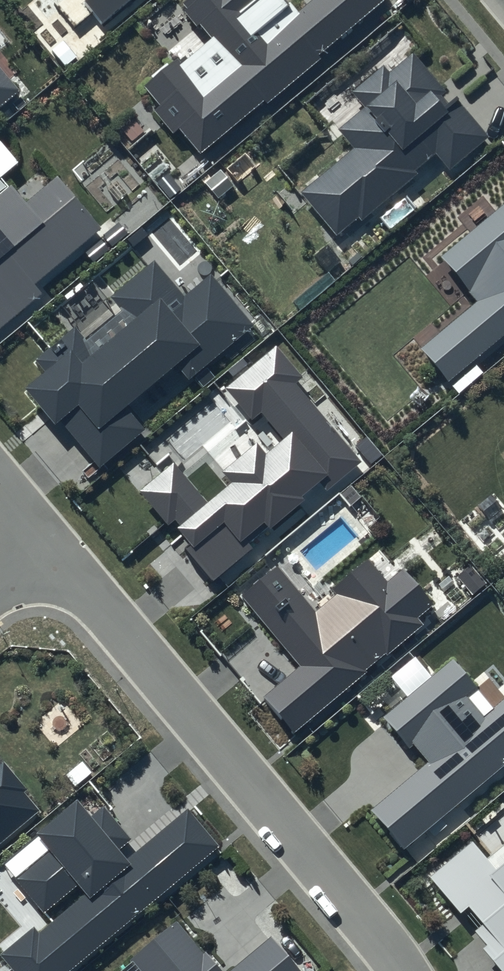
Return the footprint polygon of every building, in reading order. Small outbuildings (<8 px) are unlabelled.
[(80,2),(100,28),(133,0),(83,0),(80,2)] [(176,1),(205,38),(141,88),(194,155),(386,5),(383,0),(308,0),(291,13),(281,0),(178,0),(176,1)] [(335,126),(343,138),(337,143),(346,155),(298,188),(331,236),(443,159),(450,170),(485,146),(459,108),(449,114),(405,52),(348,91),(360,108),(335,126)] [(16,95),(0,75),(0,109),(16,95)] [(1,177),(14,167),(0,148),(0,329),(48,293),(41,284),(78,257),(74,251),(96,234),(53,175),(19,201),(1,177)] [(472,304),(418,349),(447,384),(503,336),(503,203),(436,260),(472,304)] [(113,298),(127,313),(100,339),(76,339),(70,333),(40,362),(44,366),(23,386),(55,420),(65,410),(73,418),(63,428),(100,468),(143,427),(126,410),(169,369),(202,370),(248,326),(203,278),(182,298),(150,263),(113,298)] [(272,567),(239,597),(288,652),(283,657),(293,668),(261,697),(295,735),(433,610),(401,574),(388,586),(365,560),(311,610),(272,567)] [(445,659),(380,719),(423,766),(370,815),(413,862),(503,778),(503,700),(503,699),(486,715),(468,696),(474,691),(445,659)] [(38,818),(0,765),(0,845),(38,818)] [(74,803),(35,836),(42,844),(7,874),(43,918),(0,954),(0,956),(12,970),(71,970),(217,850),(184,810),(135,851),(97,806),(85,816),(74,803)] [(485,860),(471,842),(428,878),(503,969),(503,844),(485,860)] [(173,917),(124,957),(135,970),(217,970),(173,917)] [(268,938),(228,970),(295,970),(268,938)]
